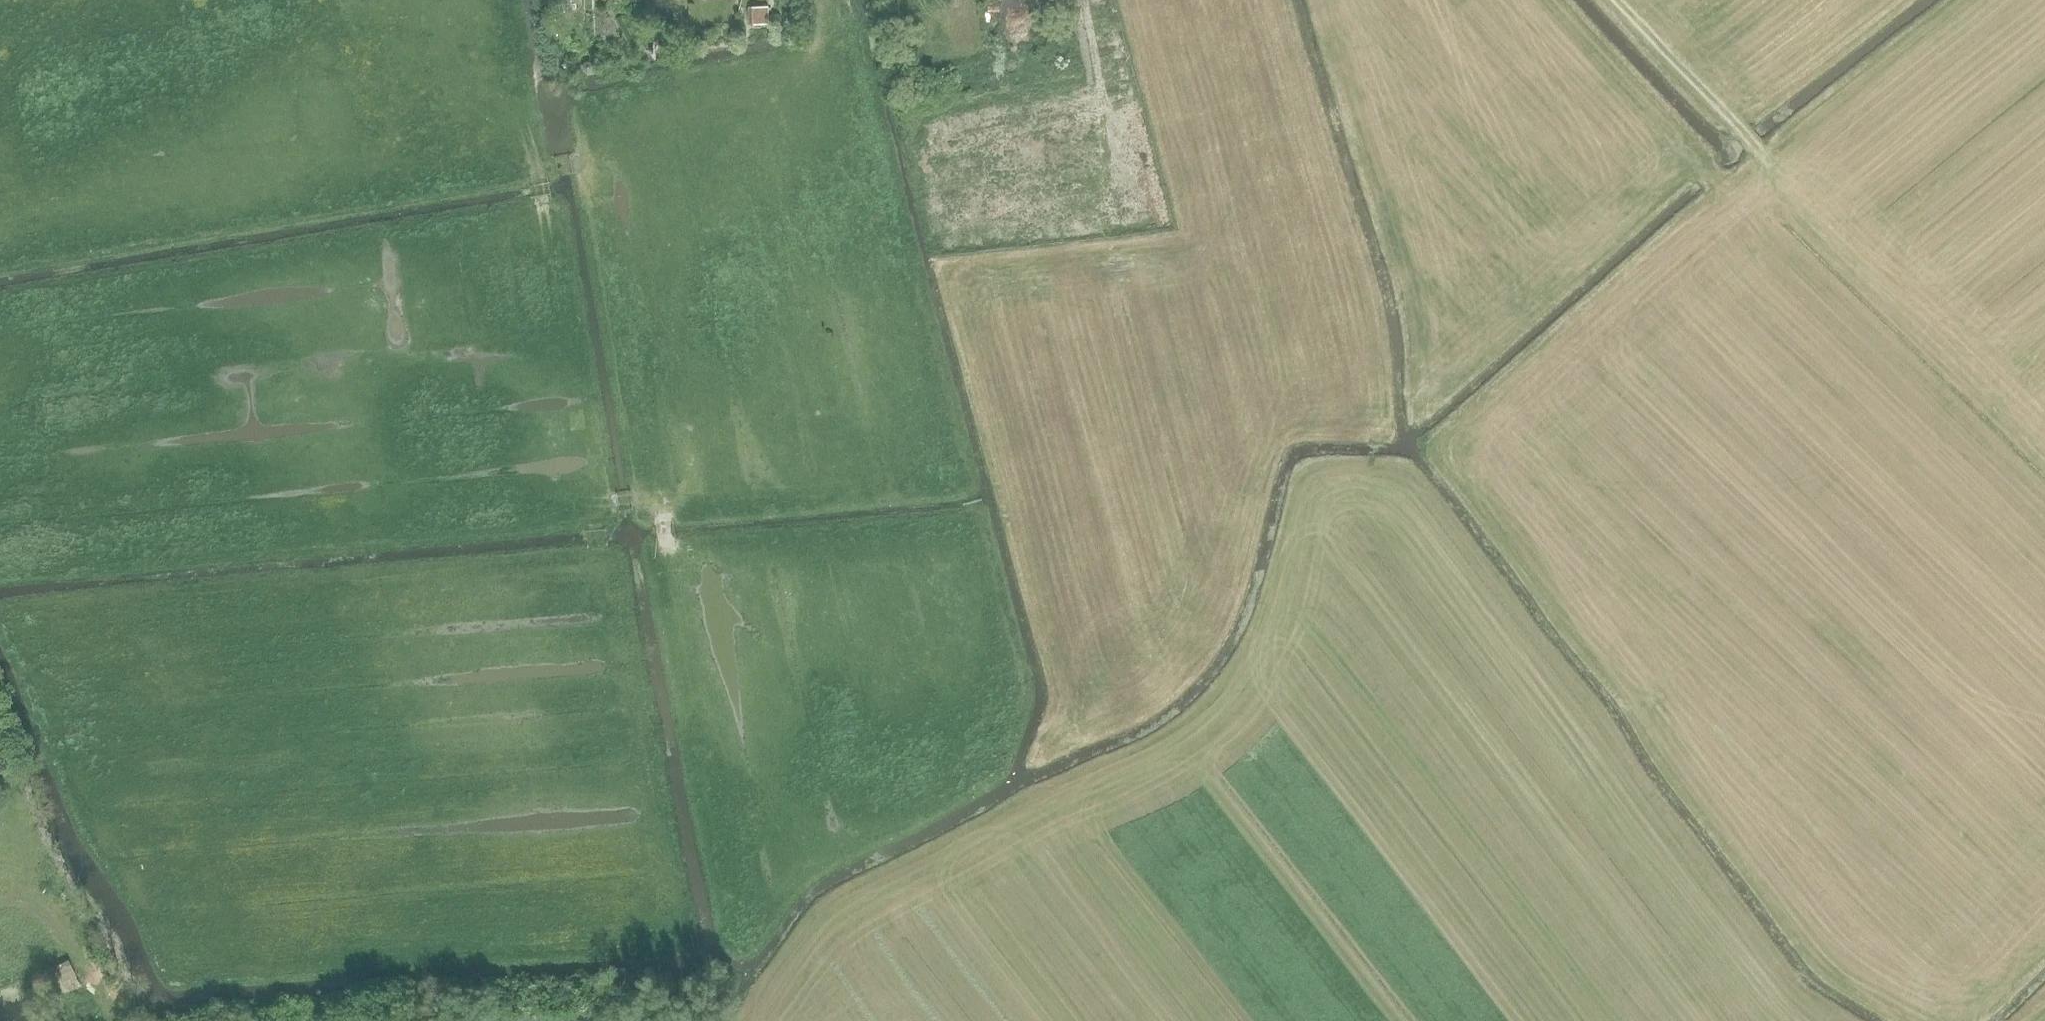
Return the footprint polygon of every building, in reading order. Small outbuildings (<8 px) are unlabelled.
[(768,5),(748,6),(748,23),(769,22),(768,5)] [(589,61),(585,61),(582,65),(583,70),(587,72),(591,71),(594,68),(593,63),(589,61)] [(58,996),(81,985),(70,959),(46,970),(58,996)]
